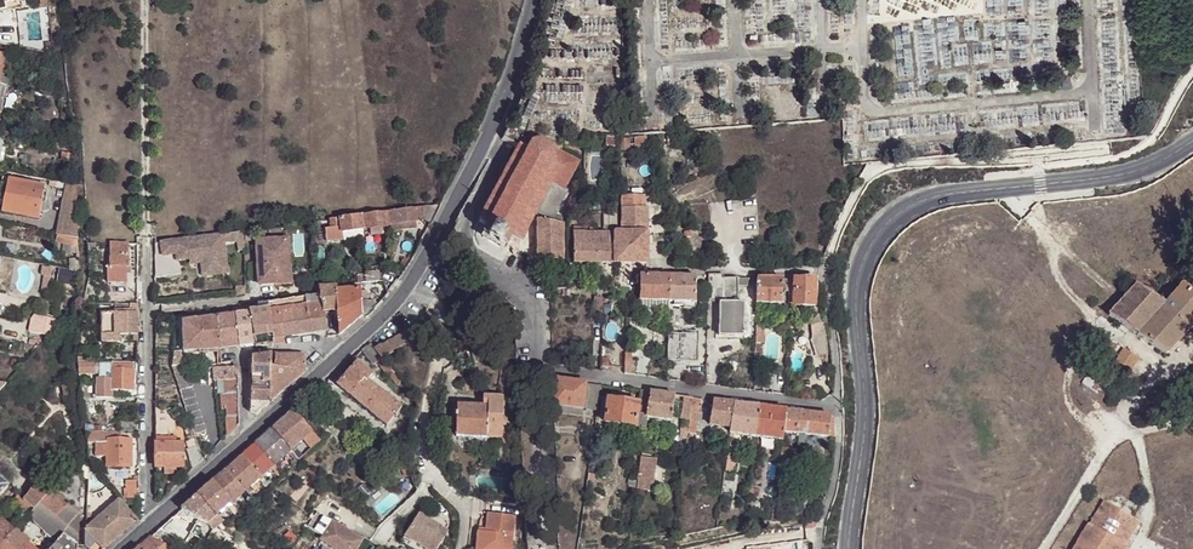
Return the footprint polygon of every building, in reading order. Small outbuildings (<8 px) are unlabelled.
[(8,86),(11,72),(1,70),(0,78),(0,81),(3,82),(3,85),(6,85),(8,86)] [(68,134),(57,133),(54,147),(66,149),(68,134)] [(645,137),(633,138),(634,145),(634,147),(645,146),(645,137)] [(628,145),(627,139),(617,139),(617,150),(628,149),(628,145)] [(522,141),(519,146),(528,150),(531,145),(522,141)] [(520,244),(532,221),(551,184),(563,190),(563,189),(577,162),(539,142),(531,144),(531,145),(528,150),(519,146),(478,223),(488,228),(485,233),(482,231),(481,234),(483,235),(482,238),(505,250),(507,248),(509,249),(510,246),(508,245),(510,239),(520,244)] [(62,154),(63,151),(60,150),(59,155),(60,155),(59,161),(75,163),(74,156),(62,154)] [(68,183),(76,184),(75,173),(67,173),(68,183)] [(1,183),(8,184),(8,179),(9,179),(9,178),(3,176),(2,177),(1,183)] [(8,179),(8,184),(3,206),(2,211),(38,218),(44,185),(9,179),(8,179)] [(78,237),(76,184),(68,183),(66,182),(57,233),(71,236),(78,237)] [(547,266),(550,266),(550,265),(555,265),(555,261),(562,261),(563,218),(555,215),(566,191),(563,189),(563,190),(551,184),(532,221),(538,221),(538,261),(547,261),(547,266)] [(583,212),(583,194),(573,194),(566,203),(567,212),(576,212),(583,212)] [(621,233),(615,233),(615,263),(645,263),(646,207),(641,207),(641,196),(621,197),(621,233)] [(431,223),(440,204),(423,207),(424,218),(425,219),(431,223)] [(423,207),(389,211),(391,223),(402,221),(415,220),(424,218),(423,207)] [(389,211),(362,215),(364,228),(372,227),(382,225),(391,223),(389,211)] [(576,212),(567,212),(567,222),(577,222),(576,212)] [(343,231),(364,228),(362,215),(341,218),(343,231)] [(341,218),(330,219),(332,228),(325,229),(327,241),(344,238),(343,231),(341,218)] [(424,236),(431,223),(425,219),(420,233),(424,236)] [(415,220),(402,221),(404,228),(416,226),(415,220)] [(402,221),(391,223),(392,229),(392,230),(404,228),(402,221)] [(382,225),(372,227),(372,234),(383,232),(382,225)] [(573,263),(595,263),(596,242),(603,242),(603,233),(590,233),(590,226),(580,226),(580,227),(573,227),(573,263)] [(615,263),(615,233),(614,233),(614,226),(610,226),(610,228),(605,227),(605,233),(603,233),(603,242),(596,242),(595,263),(615,263)] [(237,232),(162,242),(163,255),(177,253),(178,261),(190,259),(205,257),(208,275),(229,272),(225,243),(238,241),(237,232)] [(71,236),(57,233),(55,239),(70,242),(71,236)] [(79,253),(78,243),(70,242),(55,239),(53,250),(79,253)] [(508,245),(510,246),(511,245),(515,252),(520,244),(510,239),(508,245)] [(287,283),(284,241),(257,242),(260,284),(287,283)] [(128,244),(110,244),(110,266),(128,266),(128,244)] [(205,257),(190,259),(191,264),(202,263),(204,276),(208,275),(205,257)] [(406,268),(411,260),(408,258),(405,257),(400,264),(406,268)] [(128,266),(110,266),(108,267),(108,282),(126,283),(127,273),(127,268),(128,268),(128,266)] [(385,279),(386,286),(389,294),(401,276),(396,273),(389,272),(384,271),(384,274),(384,279),(385,279)] [(365,281),(365,273),(357,274),(357,281),(364,281),(365,281)] [(375,273),(365,273),(365,281),(375,280),(375,274),(375,273)] [(721,300),(723,277),(722,274),(708,274),(707,299),(721,300)] [(668,301),(669,276),(639,275),(639,300),(668,301)] [(695,301),(695,299),(695,276),(669,276),(668,301),(673,301),(684,301),(695,301)] [(738,285),(738,277),(723,277),(721,300),(721,302),(737,303),(738,285)] [(781,303),(782,278),(757,278),(757,285),(756,296),(756,302),(760,302),(781,303)] [(814,305),(814,279),(794,278),(793,290),(788,289),(787,304),(794,305),(814,305)] [(375,280),(365,281),(364,281),(364,288),(386,286),(385,279),(384,279),(375,280)] [(1163,304),(1136,285),(1108,315),(1165,355),(1192,324),(1192,295),(1181,284),(1163,304)] [(389,294),(386,286),(375,299),(374,310),(389,294)] [(320,289),(321,294),(322,294),(323,302),(324,311),(325,311),(337,310),(338,309),(336,290),(336,287),(320,289)] [(355,321),(363,314),(362,299),(361,288),(336,290),(338,309),(337,310),(339,335),(350,326),(355,321)] [(321,294),(316,294),(316,295),(288,299),(268,303),(269,305),(270,310),(323,302),(322,294),(321,294)] [(366,318),(374,310),(375,299),(362,299),(363,314),(366,318)] [(668,309),(668,301),(639,300),(638,309),(668,309)] [(328,330),(325,311),(324,311),(323,302),(270,310),(274,339),(284,337),(328,330)] [(737,303),(721,302),(719,302),(719,309),(718,335),(742,336),(743,303),(742,303),(738,303),(737,303)] [(137,335),(137,310),(129,310),(114,311),(114,313),(114,335),(119,335),(133,335),(137,335)] [(274,339),(270,310),(252,312),(256,345),(255,345),(256,347),(275,344),(274,339)] [(243,346),(255,345),(256,345),(252,312),(237,314),(235,315),(238,347),(243,346)] [(114,335),(114,313),(101,313),(101,343),(119,343),(119,335),(114,335)] [(33,331),(48,335),(57,324),(57,319),(41,315),(40,320),(35,319),(33,331)] [(221,349),(238,347),(235,315),(217,317),(217,318),(221,349)] [(221,349),(217,318),(184,322),(184,352),(221,349)] [(755,323),(754,352),(759,352),(759,348),(762,348),(763,342),(763,324),(755,323)] [(815,338),(812,339),(818,357),(827,355),(825,334),(822,335),(820,328),(812,332),(815,338)] [(400,335),(375,349),(373,349),(380,358),(381,360),(392,354),(391,352),(414,339),(417,338),(415,334),(413,335),(410,329),(400,335)] [(679,333),(668,332),(667,360),(697,362),(697,334),(696,333),(697,331),(679,330),(679,333)] [(484,369),(476,338),(467,341),(476,371),(484,369)] [(370,343),(361,350),(373,364),(380,358),(373,349),(375,349),(370,343)] [(1123,350),(1115,362),(1128,371),(1137,359),(1123,350)] [(271,366),(272,355),(261,356),(252,358),(251,413),(256,415),(261,411),(269,404),(271,366)] [(271,366),(269,404),(288,387),(305,371),(306,356),(275,355),(274,366),(271,366)] [(381,360),(375,363),(393,380),(397,377),(381,360)] [(356,362),(337,386),(386,426),(392,419),(395,421),(405,409),(402,407),(400,408),(384,395),(385,395),(366,382),(371,375),(356,362)] [(98,364),(77,364),(78,374),(98,373),(98,371),(98,364)] [(111,380),(111,389),(132,389),(133,365),(122,365),(122,369),(111,368),(111,371),(111,380)] [(239,381),(239,372),(236,367),(211,368),(212,381),(219,381),(226,381),(239,381)] [(753,367),(752,388),(768,389),(768,368),(753,367)] [(111,397),(111,389),(111,380),(97,379),(96,397),(111,397)] [(582,407),(596,408),(598,397),(599,385),(552,379),(553,405),(581,408),(582,409),(582,407)] [(226,394),(226,381),(219,381),(218,407),(220,410),(222,410),(222,394),(226,394)] [(240,426),(239,381),(226,381),(226,394),(222,394),(222,410),(227,410),(227,438),(240,426)] [(74,402),(70,384),(61,385),(65,404),(74,402)] [(629,426),(644,428),(645,417),(649,392),(639,390),(637,404),(607,400),(604,422),(609,423),(608,433),(628,436),(629,426)] [(649,392),(645,417),(670,420),(674,395),(649,392)] [(503,396),(489,395),(482,395),(482,406),(486,407),(486,437),(501,437),(503,396)] [(680,419),(688,419),(691,397),(683,396),(680,419)] [(687,428),(687,429),(695,430),(696,419),(695,419),(698,398),(691,397),(688,419),(687,428)] [(730,427),(734,403),(717,401),(712,400),(709,424),(730,427)] [(755,436),(759,406),(749,405),(734,403),(730,427),(730,433),(733,434),(755,436)] [(486,407),(482,406),(456,405),(456,406),(453,406),(453,417),(455,417),(455,436),(486,437),(486,407)] [(580,415),(581,408),(553,405),(553,412),(580,415)] [(783,431),(785,410),(776,409),(759,406),(755,436),(781,440),(783,431)] [(156,409),(156,429),(169,429),(174,429),(174,409),(156,409)] [(830,416),(785,410),(783,431),(804,434),(827,437),(827,436),(833,437),(833,418),(830,416)] [(292,412),(272,430),(290,450),(294,448),(301,440),(310,432),(292,412)] [(137,432),(137,422),(120,422),(120,433),(137,432)] [(186,434),(192,432),(190,424),(183,425),(186,434)] [(156,429),(156,439),(169,439),(169,438),(169,429),(156,429)] [(272,430),(255,444),(273,465),(276,463),(290,450),(272,430)] [(301,440),(310,449),(319,441),(310,432),(301,440)] [(120,438),(120,433),(113,433),(106,433),(106,466),(131,467),(130,439),(120,438)] [(190,449),(197,447),(195,440),(189,442),(187,442),(190,449)] [(400,450),(395,440),(388,442),(393,453),(400,450)] [(685,441),(684,450),(692,451),(693,442),(685,441)] [(156,443),(156,468),(164,468),(175,468),(184,468),(184,443),(175,443),(169,443),(156,443)] [(247,451),(227,470),(245,490),(258,479),(261,476),(273,465),(255,444),(247,451)] [(192,469),(202,461),(197,447),(190,449),(188,451),(192,469)] [(781,448),(779,459),(787,460),(789,449),(787,449),(781,448)] [(726,459),(735,461),(737,461),(738,457),(739,450),(727,449),(726,459)] [(400,450),(393,453),(404,477),(410,474),(400,450)] [(637,480),(636,489),(644,489),(645,480),(653,481),(656,459),(640,457),(637,480)] [(726,459),(724,471),(733,473),(735,461),(726,459)] [(276,463),(273,465),(276,469),(281,474),(284,472),(276,463)] [(769,474),(777,475),(778,468),(770,467),(769,474)] [(227,470),(212,482),(230,503),(245,490),(227,470)] [(7,485),(10,481),(0,472),(0,478),(7,485)] [(64,534),(77,545),(80,512),(81,477),(66,474),(57,483),(52,488),(51,490),(34,510),(29,515),(31,518),(57,541),(64,534)] [(42,479),(52,488),(57,483),(47,474),(42,479)] [(415,486),(410,474),(404,477),(409,488),(415,486)] [(261,476),(258,479),(266,488),(269,486),(266,482),(261,476)] [(8,486),(7,485),(0,478),(0,495),(8,486)] [(628,487),(636,489),(637,480),(629,478),(628,487)] [(645,480),(644,489),(651,490),(653,481),(645,480)] [(23,501),(34,510),(51,490),(40,481),(23,501)] [(212,482),(198,495),(216,516),(227,506),(230,503),(212,482)] [(357,489),(365,496),(369,491),(362,483),(357,489)] [(138,498),(138,489),(111,489),(118,498),(138,498)] [(216,516),(198,495),(181,510),(206,525),(216,516)] [(12,502),(28,516),(29,515),(34,510),(23,501),(17,496),(12,502)] [(136,521),(118,500),(85,529),(84,548),(86,548),(104,548),(136,521)] [(1102,500),(1088,524),(1124,545),(1138,522),(1102,500)] [(238,513),(230,503),(227,506),(235,515),(238,513)] [(10,505),(4,512),(8,515),(15,509),(10,505)] [(770,520),(780,520),(780,514),(775,513),(776,506),(773,506),(770,520)] [(403,537),(415,543),(423,548),(424,548),(436,548),(447,530),(417,513),(403,537)] [(514,517),(486,513),(484,533),(476,532),(474,548),(509,548),(514,517)] [(220,520),(216,516),(206,525),(210,529),(220,520)] [(14,532),(0,519),(0,547),(14,532)] [(223,526),(226,524),(222,521),(216,527),(220,531),(221,531),(221,529),(223,526)] [(805,521),(805,529),(814,528),(814,521),(805,521)] [(329,548),(356,548),(361,542),(332,523),(319,542),(329,548)] [(1088,524),(1086,523),(1071,548),(1126,548),(1127,547),(1124,545),(1088,524)] [(29,544),(30,542),(16,529),(14,532),(0,547),(0,548),(24,548),(29,544)] [(160,529),(150,537),(170,548),(176,538),(160,529)] [(39,539),(48,548),(54,541),(45,533),(39,539)] [(77,545),(64,534),(57,541),(51,548),(77,548),(77,545)] [(249,546),(228,535),(224,543),(222,546),(227,548),(248,548),(249,546)] [(138,548),(139,548),(171,548),(170,548),(150,537),(138,548)] [(403,537),(399,542),(410,548),(411,548),(415,543),(403,537)]
